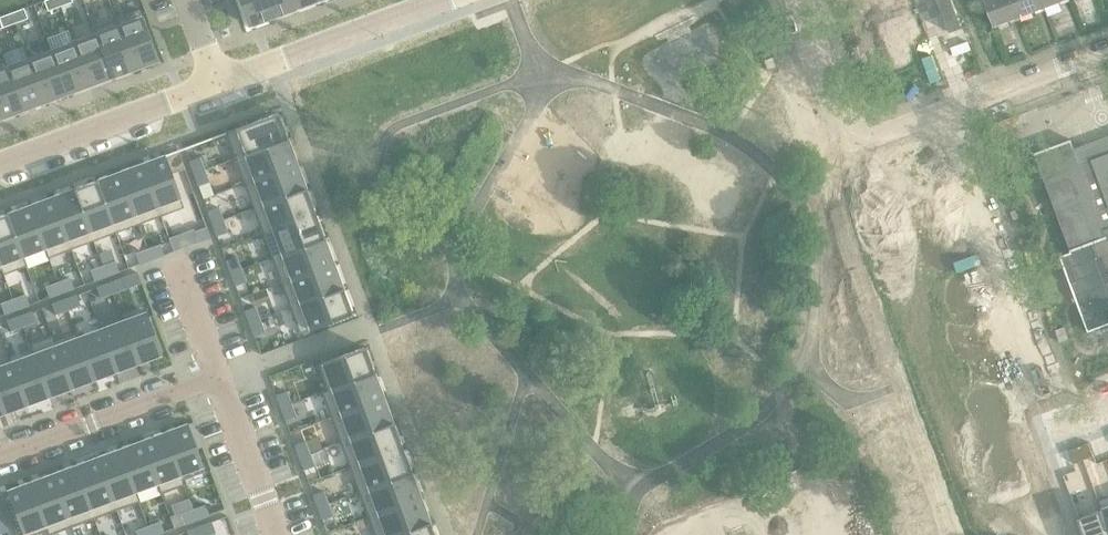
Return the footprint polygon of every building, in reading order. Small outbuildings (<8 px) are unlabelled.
[(44,2),(48,12),(61,7),(58,0),(49,0),(44,2)] [(249,27),(273,18),(266,0),(240,0),(249,27)] [(273,18),(295,9),(292,0),(266,0),(273,18)] [(295,9),(318,1),(317,0),(292,0),(295,9)] [(1020,18),(1014,0),(985,0),(995,27),(1020,18)] [(1046,9),(1042,0),(1014,0),(1020,18),(1046,9)] [(1069,0),(1042,0),(1046,9),(1069,0)] [(881,3),(869,8),(872,16),(884,11),(881,3)] [(28,19),(24,9),(12,14),(16,24),(28,19)] [(158,60),(140,11),(116,19),(134,69),(158,60)] [(884,11),(872,16),(875,24),(887,20),(884,11)] [(816,13),(779,26),(786,48),(823,34),(816,13)] [(12,14),(0,18),(0,20),(3,29),(16,24),(12,14)] [(116,19),(94,28),(112,77),(134,69),(116,19)] [(92,28),(95,36),(74,43),(90,86),(112,77),(94,28),(92,28)] [(53,46),(74,39),(71,30),(50,36),(53,46)] [(823,34),(786,48),(794,69),(831,55),(823,34)] [(74,43),(52,52),(67,94),(90,86),(74,43)] [(897,45),(884,50),(887,58),(900,54),(897,45)] [(52,52),(29,60),(45,102),(67,94),(52,52)] [(900,54),(887,58),(891,67),(903,62),(900,54)] [(831,55),(794,69),(802,90),(839,76),(831,55)] [(29,60),(7,68),(22,111),(45,102),(29,60)] [(0,71),(0,119),(22,111),(7,68),(0,71)] [(839,76),(802,90),(810,111),(847,97),(839,76)] [(913,88),(900,92),(903,101),(916,96),(913,88)] [(278,114),(226,134),(235,159),(288,140),(278,114)] [(1074,150),(1072,143),(1073,142),(1072,141),(1036,154),(1072,253),(1107,239),(1107,238),(1104,230),(1107,229),(1107,138),(1074,150)] [(288,140),(235,159),(244,184),(297,165),(288,140)] [(932,140),(919,144),(922,152),(935,148),(932,140)] [(935,148),(922,152),(925,161),(938,156),(935,148)] [(165,156),(142,165),(161,217),(184,209),(165,156)] [(200,158),(190,162),(194,174),(205,170),(200,158)] [(142,165),(119,173),(139,225),(161,217),(142,165)] [(297,165),(244,184),(254,209),(306,190),(297,165)] [(205,170),(194,174),(199,187),(209,183),(205,170)] [(874,170),(837,184),(845,205),(882,192),(874,170)] [(119,173),(97,181),(116,234),(139,225),(119,173)] [(97,181),(74,190),(94,242),(116,234),(97,181)] [(947,182),(935,187),(938,195),(950,190),(947,182)] [(74,190),(52,198),(72,250),(94,242),(74,190)] [(306,190),(254,209),(263,234),(315,214),(306,190)] [(950,190),(938,195),(941,203),(954,199),(950,190)] [(882,192),(845,205),(853,226),(890,213),(882,192)] [(52,198),(30,206),(49,259),(72,250),(52,198)] [(30,206),(7,215),(27,267),(23,257),(45,249),(48,259),(49,259),(30,206)] [(218,208),(208,211),(213,224),(223,220),(218,208)] [(890,213),(853,226),(861,248),(897,234),(890,213)] [(315,214),(263,234),(272,259),(324,239),(315,214)] [(0,217),(0,264),(4,275),(27,267),(7,215),(0,217)] [(223,220),(213,224),(217,236),(228,232),(223,220)] [(963,224),(951,229),(954,237),(966,233),(963,224)] [(207,228),(195,233),(198,243),(211,239),(207,228)] [(966,233),(954,237),(957,246),(969,241),(966,233)] [(897,234),(861,248),(868,269),(905,255),(897,234)] [(324,239),(272,259),(281,284),(334,264),(324,239)] [(1089,333),(1107,326),(1107,239),(1072,253),(1073,253),(1061,258),(1089,333)] [(161,246),(148,250),(152,260),(164,256),(161,246)] [(148,250),(135,255),(139,265),(152,260),(148,250)] [(905,255),(868,269),(876,290),(913,276),(905,255)] [(237,258),(227,262),(231,274),(241,270),(237,258)] [(116,262),(103,267),(107,277),(120,272),(116,262)] [(334,264),(281,284),(290,309),(343,289),(334,264)] [(103,267),(91,271),(95,282),(107,277),(103,267)] [(979,267),(966,271),(969,280),(982,275),(979,267)] [(241,270),(231,274),(236,286),(246,283),(241,270)] [(982,275),(969,280),(972,288),(985,283),(982,275)] [(913,276),(876,290),(884,311),(921,298),(913,276)] [(71,279),(58,284),(62,294),(75,289),(71,279)] [(122,279),(109,283),(113,294),(126,289),(122,279)] [(109,283),(97,288),(101,298),(113,294),(109,283)] [(58,284),(46,288),(49,298),(62,294),(58,284)] [(343,289),(290,309),(300,334),(352,315),(343,289)] [(26,295),(13,300),(17,310),(30,306),(26,295)] [(77,295),(64,300),(68,310),(81,306),(77,295)] [(13,300),(1,305),(4,315),(17,310),(13,300)] [(64,300),(52,305),(55,315),(68,310),(64,300)] [(255,308),(245,311),(250,324),(260,320),(255,308)] [(994,309),(982,314),(985,322),(997,317),(994,309)] [(32,312),(19,317),(23,327),(36,322),(32,312)] [(146,313),(123,321),(139,364),(162,355),(146,313)] [(19,317),(7,321),(11,331),(23,327),(19,317)] [(997,317),(985,322),(988,330),(1001,326),(997,317)] [(260,320),(250,324),(254,336),(264,332),(260,320)] [(123,321),(101,330),(116,372),(139,364),(123,321)] [(77,333),(94,380),(116,372),(101,330),(79,338),(77,333)] [(53,336),(52,336),(72,389),(94,380),(77,333),(55,341),(53,336)] [(52,336),(30,345),(49,397),(72,389),(52,336)] [(33,355),(11,363),(27,405),(49,397),(30,345),(29,345),(33,355)] [(365,348),(317,366),(326,391),(322,393),(374,374),(365,348)] [(4,414),(27,405),(11,363),(0,367),(0,402),(4,414)] [(1017,369),(1004,374),(1008,382),(1020,377),(1017,369)] [(374,374),(322,393),(331,418),(383,399),(374,374)] [(287,392),(276,396),(281,408),(291,405),(287,392)] [(383,399),(331,418),(340,443),(393,424),(383,399)] [(1029,403),(1017,408),(1020,416),(1032,412),(1029,403)] [(291,405),(281,408),(285,421),(296,417),(291,405)] [(1032,412),(1020,416),(1023,425),(1035,420),(1032,412)] [(188,424),(165,433),(184,486),(185,485),(183,480),(205,472),(188,424)] [(393,424),(340,443),(349,468),(402,449),(393,424)] [(165,433),(142,441),(161,494),(184,486),(165,433)] [(142,441),(120,450),(139,502),(140,502),(136,492),(157,484),(161,494),(142,441)] [(305,442),(295,446),(299,458),(310,454),(305,442)] [(1090,444),(1080,447),(1085,461),(1095,457),(1090,444)] [(1045,446),(1033,450),(1036,459),(1048,454),(1045,446)] [(1080,447),(1070,451),(1075,464),(1085,461),(1080,447)] [(402,449),(349,468),(359,493),(411,474),(402,449)] [(120,450),(97,458),(117,510),(139,502),(120,450)] [(310,454),(299,458),(304,471),(314,467),(310,454)] [(1048,454),(1036,459),(1039,467),(1051,462),(1048,454)] [(97,458),(75,466),(94,519),(117,510),(97,458)] [(75,466),(52,475),(72,527),(94,519),(75,466)] [(411,474),(359,493),(368,518),(420,498),(411,474)] [(30,483),(49,534),(50,534),(72,527),(52,475),(30,483)] [(7,491),(23,534),(35,534),(47,531),(49,534),(30,483),(7,491)] [(1061,488),(1048,493),(1051,501),(1064,496),(1061,488)] [(323,492),(313,496),(318,508),(328,504),(323,492)] [(1064,496),(1051,501),(1054,509),(1067,505),(1064,496)] [(1099,500),(1107,523),(1107,497),(1099,500)] [(368,518),(374,534),(398,534),(429,523),(420,498),(368,518)] [(995,498),(958,511),(966,533),(1003,519),(995,498)] [(1080,519),(1086,534),(1107,534),(1107,523),(1099,500),(1103,510),(1080,519)] [(328,504),(318,508),(322,520),(333,517),(328,504)] [(206,506),(193,510),(197,521),(210,516),(206,506)] [(193,510),(181,515),(184,525),(197,521),(193,510)] [(0,521),(0,534),(1,534),(9,532),(4,519),(0,521)] [(966,533),(967,534),(1009,534),(1003,519),(966,533)] [(148,527),(151,534),(158,534),(165,533),(161,522),(148,527)] [(200,528),(202,534),(211,534),(216,533),(212,523),(200,528)] [(398,534),(434,534),(429,523),(398,534)]
